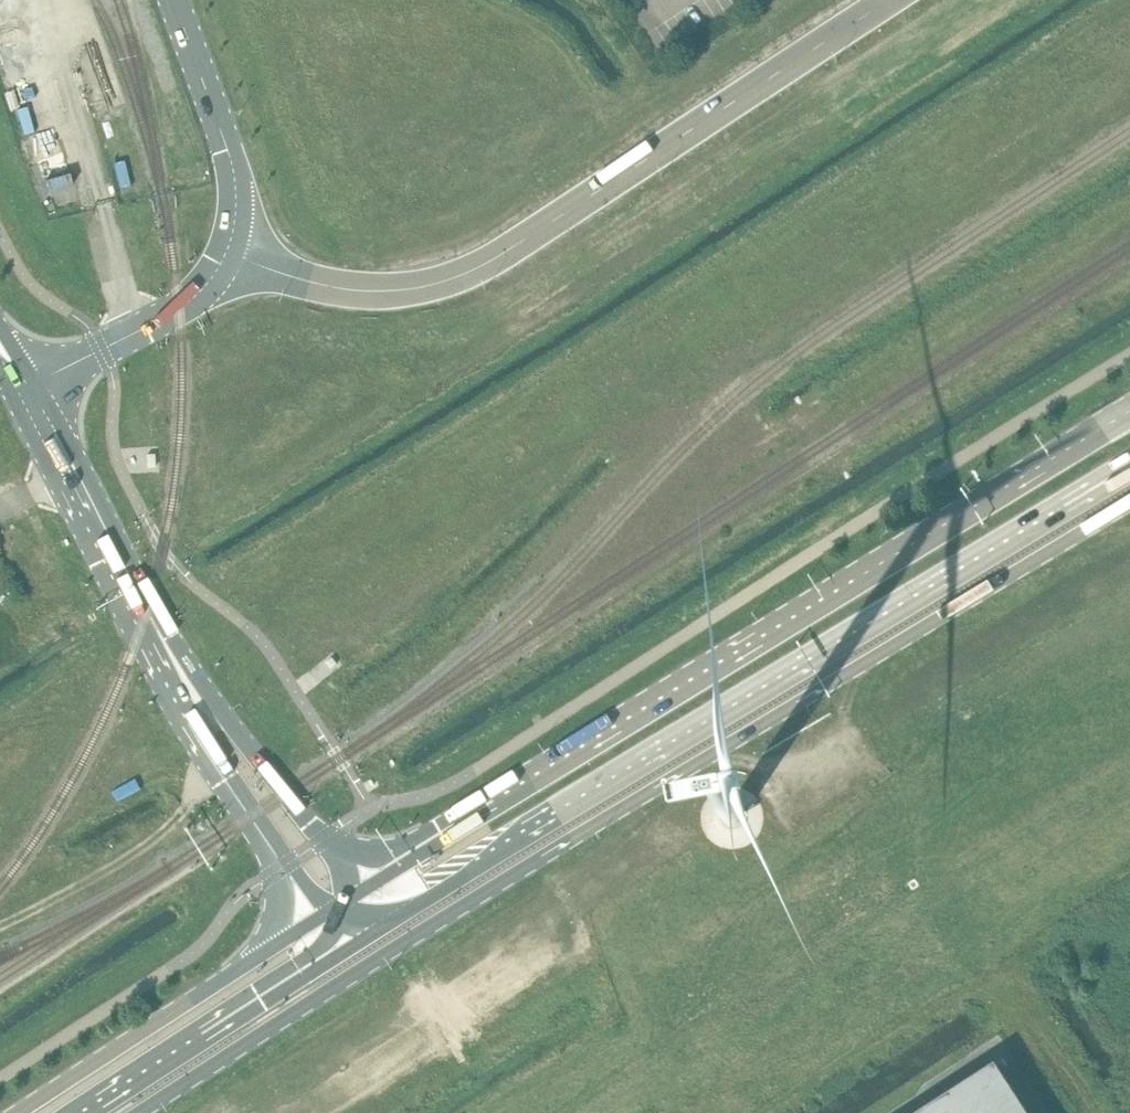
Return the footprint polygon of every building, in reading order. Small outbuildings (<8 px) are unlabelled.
[(82,122),(81,112),(56,112),(56,123),(82,122)] [(741,814),(739,812),(738,810),(735,809),(733,809),(731,809),(729,809),(727,811),(725,813),(724,815),(724,817),(724,820),(725,822),(726,824),(728,825),(730,826),(733,826),(735,826),(738,825),(739,823),(741,821),(741,819),(741,816),(741,814)] [(995,1064),(920,1112),(1027,1112),(995,1064)]
